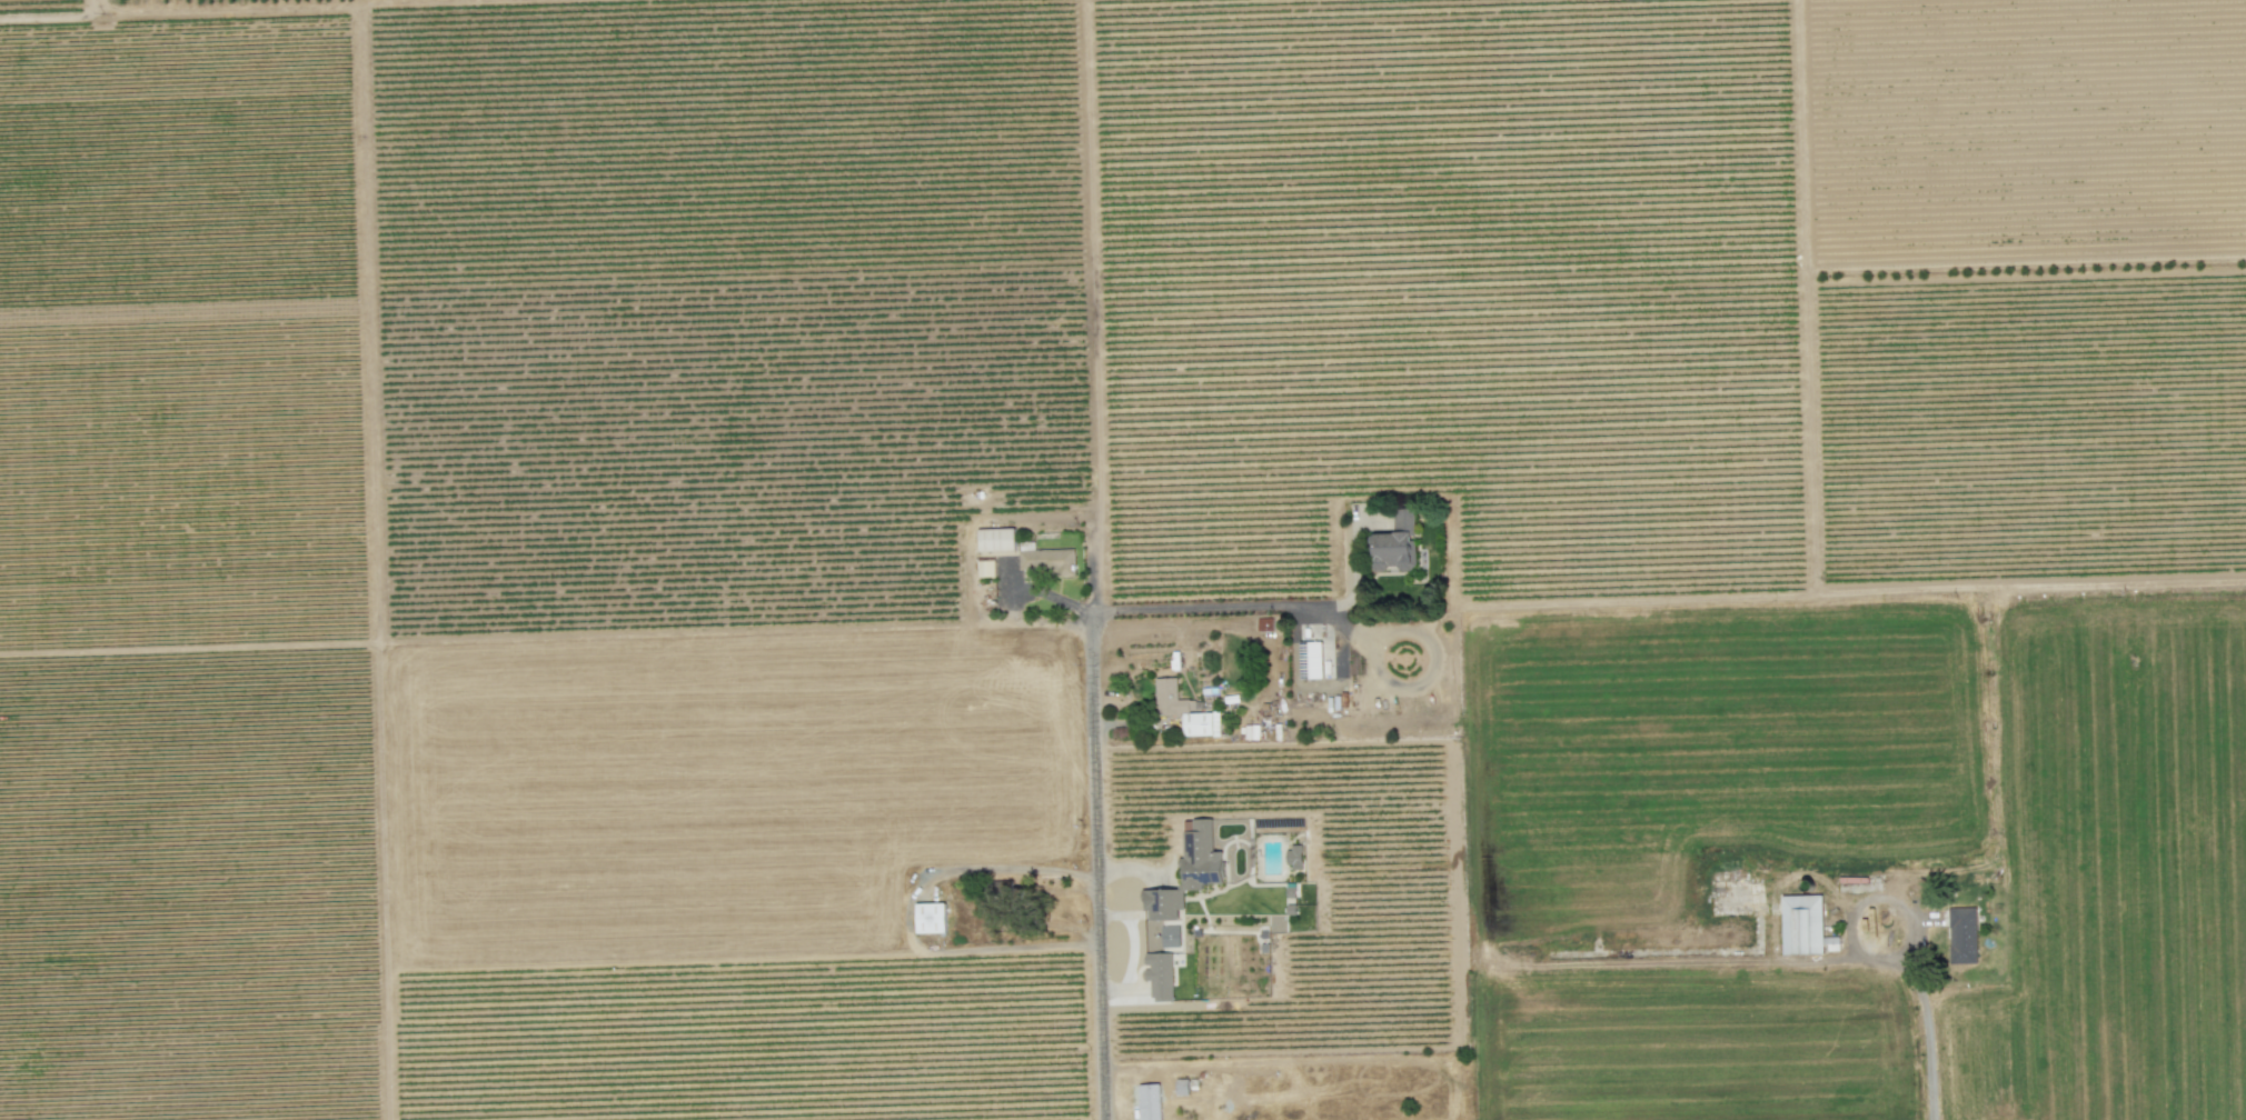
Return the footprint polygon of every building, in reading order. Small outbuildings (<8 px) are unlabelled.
[(1414,508),(1393,508),(1394,533),(1372,533),(1373,571),(1388,571),(1388,569),(1415,568),(1414,536),(1415,536),(1414,508)] [(1015,528),(977,528),(978,550),(1015,549),(1015,528)] [(1019,549),(1020,569),(1056,569),(1056,576),(1075,575),(1074,548),(1019,549)] [(978,577),(995,576),(994,560),(977,560),(978,577)] [(1321,641),(1307,641),(1309,677),(1322,676),(1321,641)] [(1155,678),(1156,715),(1183,714),(1183,735),(1219,734),(1219,711),(1194,712),(1194,699),(1177,700),(1176,677),(1155,678)] [(1184,889),(1202,890),(1203,883),(1209,883),(1225,879),(1225,868),(1221,851),(1212,851),(1213,819),(1201,818),(1183,822),(1181,867),(1181,889),(1142,888),(1142,900),(1145,915),(1154,944),(1158,944),(1163,947),(1169,946),(1180,946),(1184,889)] [(1286,847),(1286,867),(1303,867),(1302,846),(1286,847)] [(1783,954),(1823,953),(1822,894),(1781,895),(1783,954)] [(916,903),(916,933),(945,932),(945,902),(916,903)] [(1975,906),(1948,907),(1950,963),(1977,963),(1975,906)] [(1145,953),(1145,967),(1145,980),(1151,980),(1151,1001),(1173,1000),(1172,952),(1145,953)] [(1160,1083),(1139,1084),(1140,1119),(1162,1119),(1160,1083)]
